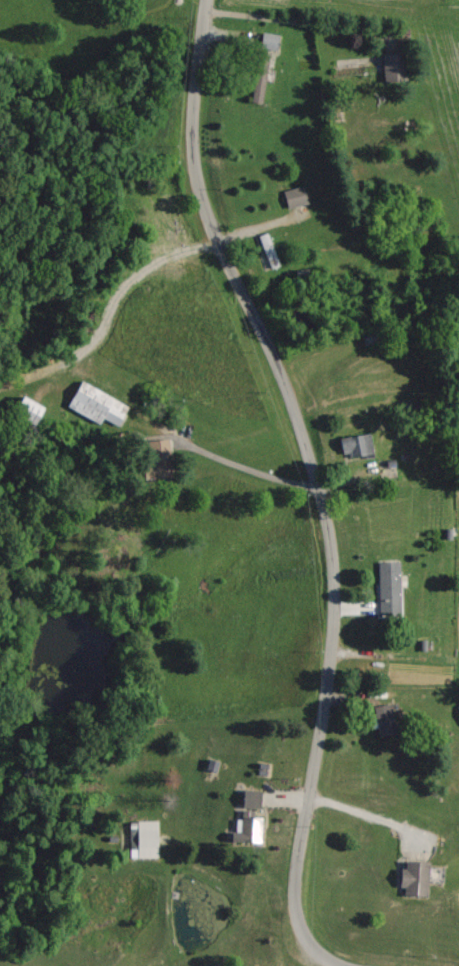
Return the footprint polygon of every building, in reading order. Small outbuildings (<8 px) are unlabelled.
[(275,51),(278,35),(262,33),(259,48),(275,51)] [(267,52),(256,52),(255,72),(267,72),(267,52)] [(382,54),(383,82),(401,82),(399,54),(382,54)] [(287,208),(307,205),(304,187),(283,191),(287,208)] [(258,236),(269,270),(278,267),(267,233),(258,236)] [(101,418),(117,425),(127,404),(78,381),(66,407),(99,422),(101,418)] [(33,424),(43,406),(20,395),(11,412),(33,424)] [(372,454),(370,433),(342,436),(345,457),(372,454)] [(146,440),(147,466),(141,466),(142,478),(170,477),(169,439),(146,440)] [(378,561),(378,617),(399,618),(400,561),(378,561)] [(377,735),(393,734),(391,704),(371,706),(373,728),(377,727),(377,735)] [(259,808),(260,790),(245,789),(244,808),(259,808)] [(135,849),(128,849),(128,858),(157,857),(157,821),(135,821),(135,849)] [(428,861),(404,860),(404,869),(399,868),(398,887),(403,887),(403,895),(427,896),(428,861)]
